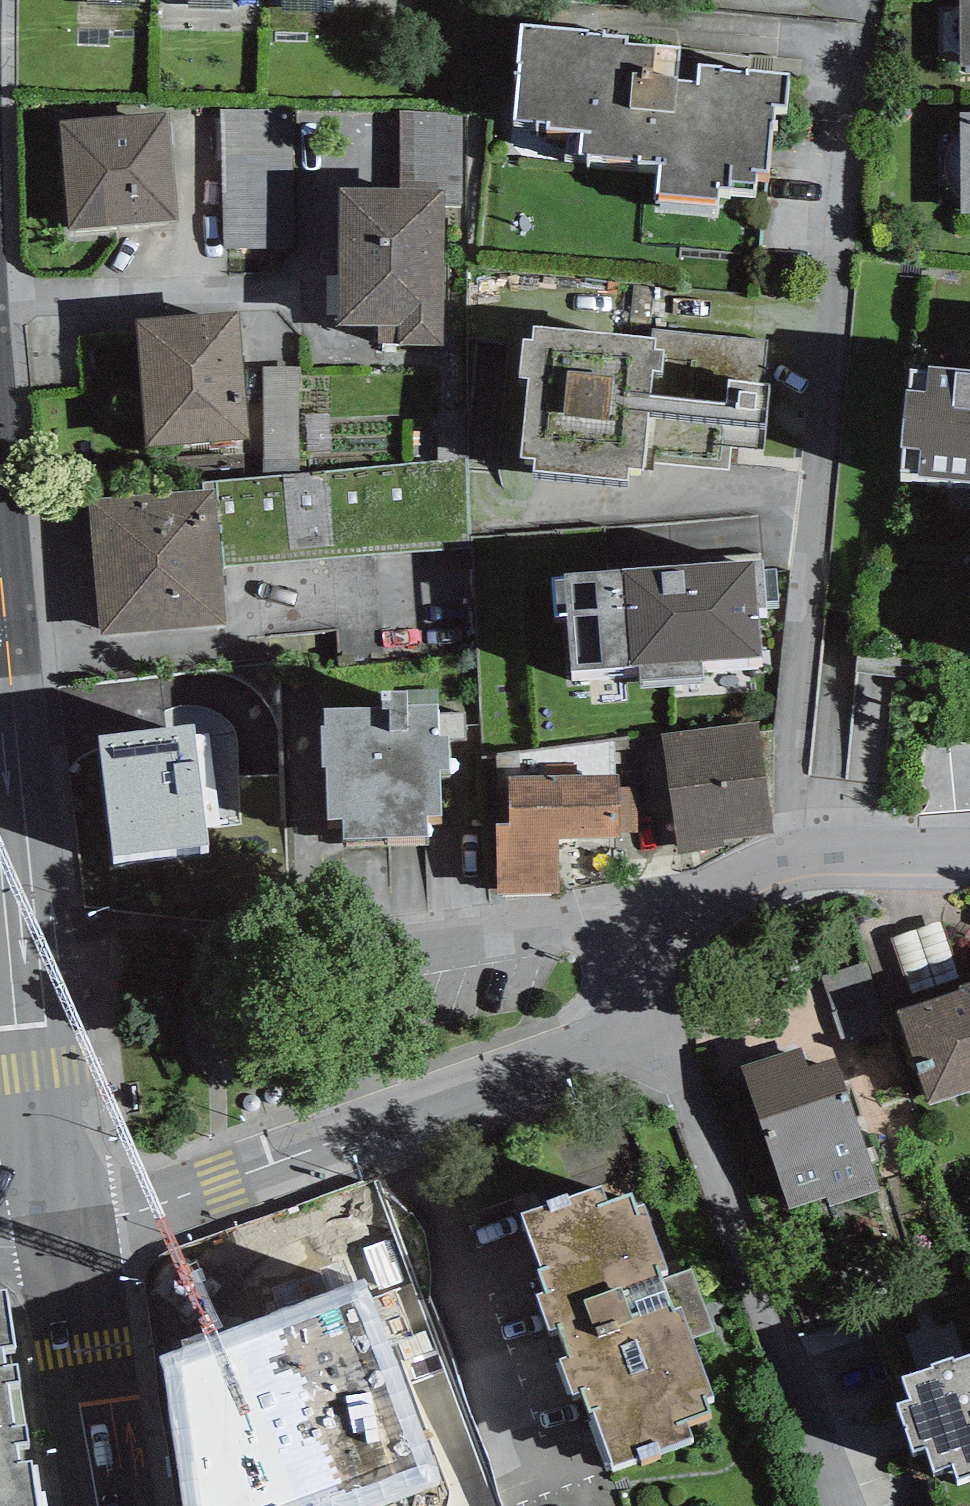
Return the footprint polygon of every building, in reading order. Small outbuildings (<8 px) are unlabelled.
[(961,63),(969,63),(969,0),(960,0),(961,63)] [(587,22),(520,17),(513,116),(539,118),(547,118),(547,125),(567,126),(565,149),(660,155),(657,196),(714,200),(716,183),(755,185),(756,166),(768,167),(772,103),(786,104),(789,68),(747,65),(747,70),(725,68),(725,61),(700,60),(699,79),(676,78),(676,71),(653,69),(655,39),(627,37),(628,28),(587,25),(587,22)] [(292,107),(221,108),(223,247),(295,246),(292,107)] [(168,110),(58,118),(66,227),(177,218),(168,110)] [(960,110),(961,210),(969,210),(969,110),(960,110)] [(443,185),(339,185),(337,321),(378,321),(377,341),(442,341),(443,185)] [(243,306),(140,312),(147,440),(250,434),(243,306)] [(656,332),(535,321),(533,335),(523,334),(519,373),(528,374),(521,451),(534,452),(533,465),(628,474),(629,463),(643,465),(643,459),(729,467),(731,445),(764,448),(774,343),(656,332)] [(270,356),(270,445),(304,444),(304,356),(270,356)] [(910,362),(898,436),(906,436),(900,462),(917,461),(917,469),(969,475),(969,366),(910,362)] [(213,479),(214,484),(221,566),(469,546),(465,457),(213,479)] [(214,484),(88,494),(99,630),(225,620),(221,566),(214,484)] [(594,566),(564,569),(565,575),(552,574),(554,614),(570,611),(572,667),(641,662),(641,677),(704,673),(701,655),(762,651),(754,554),(605,562),(594,566)] [(382,709),(324,710),(324,725),(321,725),(321,765),(327,765),(328,819),(343,818),(344,839),(428,837),(427,816),(443,816),(442,773),(451,773),(450,736),(438,737),(437,704),(438,690),(382,689),(382,709)] [(773,831),(758,720),(662,732),(678,851),(724,845),(723,838),(773,831)] [(194,724),(98,736),(113,856),(209,845),(194,724)] [(620,773),(508,774),(508,819),(497,819),(497,891),(559,891),(559,834),(620,833),(620,773)] [(897,1007),(928,1100),(969,1086),(969,977),(959,981),(961,986),(897,1007)] [(802,1043),(742,1062),(790,1206),(822,1196),(826,1207),(880,1189),(835,1053),(808,1062),(802,1043)] [(602,1179),(521,1208),(548,1283),(538,1286),(551,1322),(563,1318),(574,1348),(561,1353),(574,1387),(583,1384),(610,1460),(693,1430),(688,1415),(712,1406),(707,1390),(713,1388),(682,1301),(675,1303),(661,1263),(667,1261),(645,1198),(638,1201),(632,1186),(608,1195),(602,1179)] [(0,1279),(0,1505),(40,1505),(32,1451),(19,1453),(16,1435),(29,1433),(27,1415),(14,1417),(8,1373),(21,1371),(19,1356),(4,1358),(2,1339),(15,1337),(7,1278),(0,1279)] [(953,1355),(951,1349),(931,1355),(933,1360),(904,1370),(912,1392),(896,1398),(912,1444),(925,1440),(933,1464),(953,1458),(958,1473),(969,1469),(969,1350),(953,1355)]
